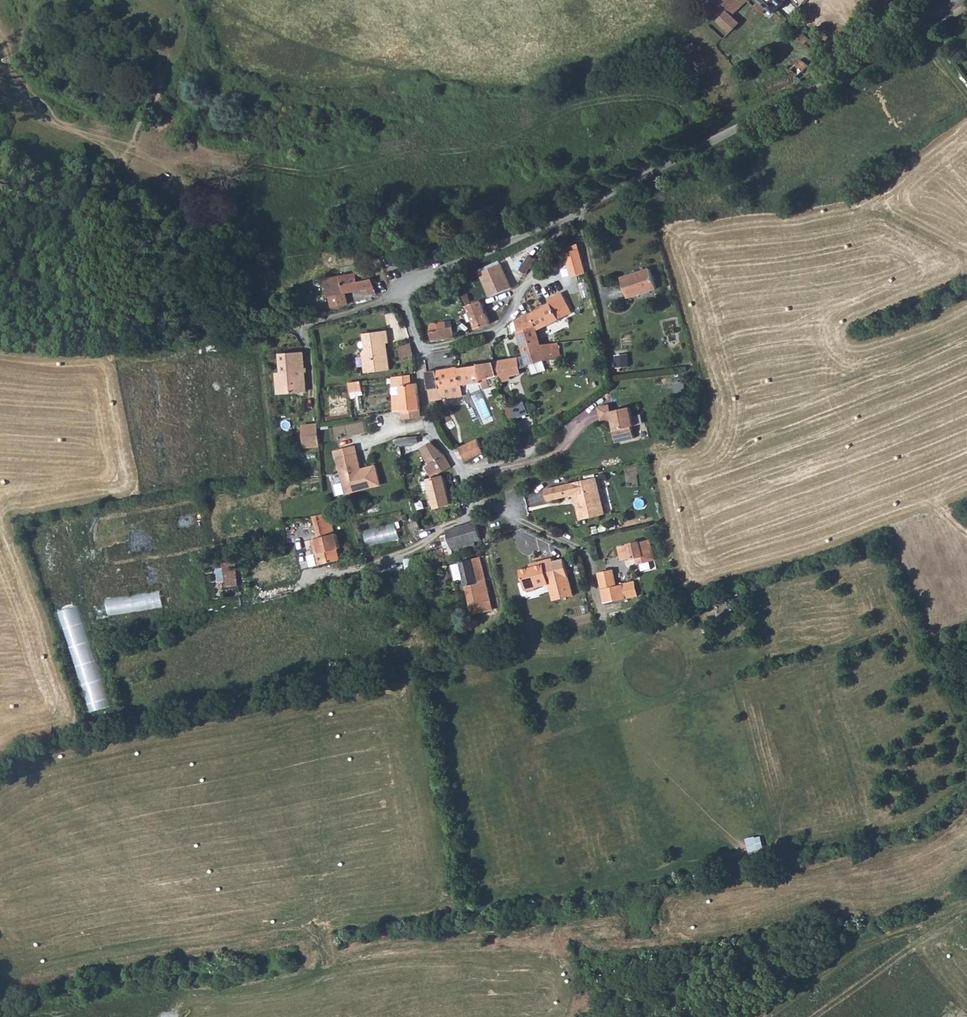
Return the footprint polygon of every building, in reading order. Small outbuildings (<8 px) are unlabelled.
[(725,5),(732,12),(740,4),(743,5),(748,0),(730,0),(725,5)] [(889,9),(899,0),(880,0),(889,9)] [(740,4),(732,12),(747,28),(755,20),(743,5),(740,4)] [(690,55),(700,53),(696,42),(687,45),(690,55)] [(804,53),(794,62),(802,69),(809,80),(821,74),(816,65),(811,60),(807,58),(804,53)] [(505,260),(482,269),(491,296),(515,288),(505,260)] [(652,269),(624,278),(631,298),(659,290),(652,269)] [(380,271),(364,275),(367,291),(376,289),(384,287),(380,271)] [(344,279),(336,282),(342,310),(359,305),(356,294),(367,291),(364,275),(344,279)] [(484,279),(463,286),(474,316),(475,315),(491,310),(493,309),(484,279)] [(384,287),(376,289),(379,298),(385,297),(386,290),(384,287)] [(546,308),(532,315),(539,330),(541,335),(547,333),(545,326),(563,319),(566,317),(559,303),(546,308)] [(491,310),(475,315),(482,336),(498,329),(491,310)] [(532,315),(518,322),(523,337),(532,366),(548,360),(548,361),(557,358),(556,352),(561,351),(559,342),(543,343),(541,335),(539,330),(532,315)] [(429,331),(433,343),(446,340),(458,336),(454,326),(440,330),(436,325),(432,325),(429,327),(429,331)] [(389,342),(386,326),(361,331),(369,374),(392,370),(387,343),(389,342)] [(410,345),(398,348),(400,360),(413,358),(410,345)] [(280,352),(281,372),(284,372),(286,390),(305,388),(301,350),(280,352)] [(632,354),(617,354),(617,367),(631,367),(632,354)] [(488,382),(482,383),(484,391),(487,390),(507,386),(506,379),(518,378),(518,377),(516,361),(485,365),(488,382)] [(485,365),(459,369),(461,387),(465,386),(471,385),(482,383),(488,382),(485,365)] [(459,369),(440,372),(442,389),(447,388),(461,387),(459,369)] [(284,372),(281,372),(277,373),(279,391),(286,390),(284,372)] [(440,372),(430,373),(430,378),(433,391),(442,389),(440,372)] [(399,377),(393,378),(394,384),(398,385),(399,395),(404,395),(407,413),(420,412),(418,383),(413,383),(412,376),(399,377)] [(352,391),(365,390),(364,381),(352,382),(352,391)] [(482,383),(471,385),(473,392),(484,391),(482,383)] [(448,394),(449,399),(467,396),(465,386),(461,387),(447,388),(448,394)] [(433,391),(435,401),(449,399),(448,394),(447,388),(442,389),(433,391)] [(527,400),(508,407),(512,420),(531,413),(527,400)] [(604,421),(613,419),(615,419),(614,413),(613,406),(601,409),(604,421)] [(613,419),(618,443),(637,438),(635,427),(637,426),(633,408),(614,413),(615,419),(613,419)] [(420,412),(407,413),(408,421),(422,420),(420,412)] [(638,425),(645,424),(644,414),(636,415),(638,425)] [(323,445),(320,424),(301,426),(304,447),(323,445)] [(397,442),(398,449),(419,444),(419,440),(416,440),(415,437),(409,437),(410,441),(397,442)] [(481,437),(462,446),(469,461),(488,452),(481,437)] [(436,440),(423,446),(438,475),(452,469),(436,440)] [(339,451),(340,459),(360,454),(359,447),(339,451)] [(378,467),(364,471),(360,454),(340,459),(348,494),(382,487),(378,467)] [(448,475),(431,481),(437,509),(451,508),(447,491),(452,490),(448,475)] [(598,478),(572,484),(548,490),(550,502),(577,495),(583,520),(607,515),(598,478)] [(366,530),(369,545),(402,539),(398,523),(366,530)] [(480,524),(451,530),(451,532),(456,554),(489,547),(486,541),(480,524)] [(331,558),(328,558),(330,570),(352,566),(351,557),(353,556),(351,540),(348,540),(347,531),(330,534),(331,544),(328,544),(331,558)] [(451,532),(442,534),(444,545),(447,556),(456,554),(451,532)] [(651,540),(620,547),(623,560),(638,557),(640,563),(655,560),(651,540)] [(444,545),(423,550),(423,551),(425,560),(427,560),(447,556),(444,545)] [(423,551),(404,556),(405,565),(425,560),(423,551)] [(480,606),(496,602),(484,558),(463,564),(467,578),(476,607),(480,606)] [(555,561),(538,564),(540,568),(525,571),(529,590),(531,593),(540,591),(541,588),(552,585),(561,583),(565,600),(575,598),(567,561),(556,564),(555,561)] [(467,578),(463,564),(456,566),(460,580),(467,578)] [(229,572),(229,585),(241,585),(240,572),(229,572)] [(627,600),(624,586),(617,587),(614,572),(600,575),(607,604),(627,600)] [(561,583),(552,585),(557,602),(565,600),(561,583)] [(637,584),(624,586),(627,600),(640,596),(637,584)] [(671,593),(673,602),(686,598),(683,589),(671,593)] [(496,602),(480,606),(483,614),(498,610),(496,602)] [(762,834),(748,839),(752,851),(766,847),(762,834)]
